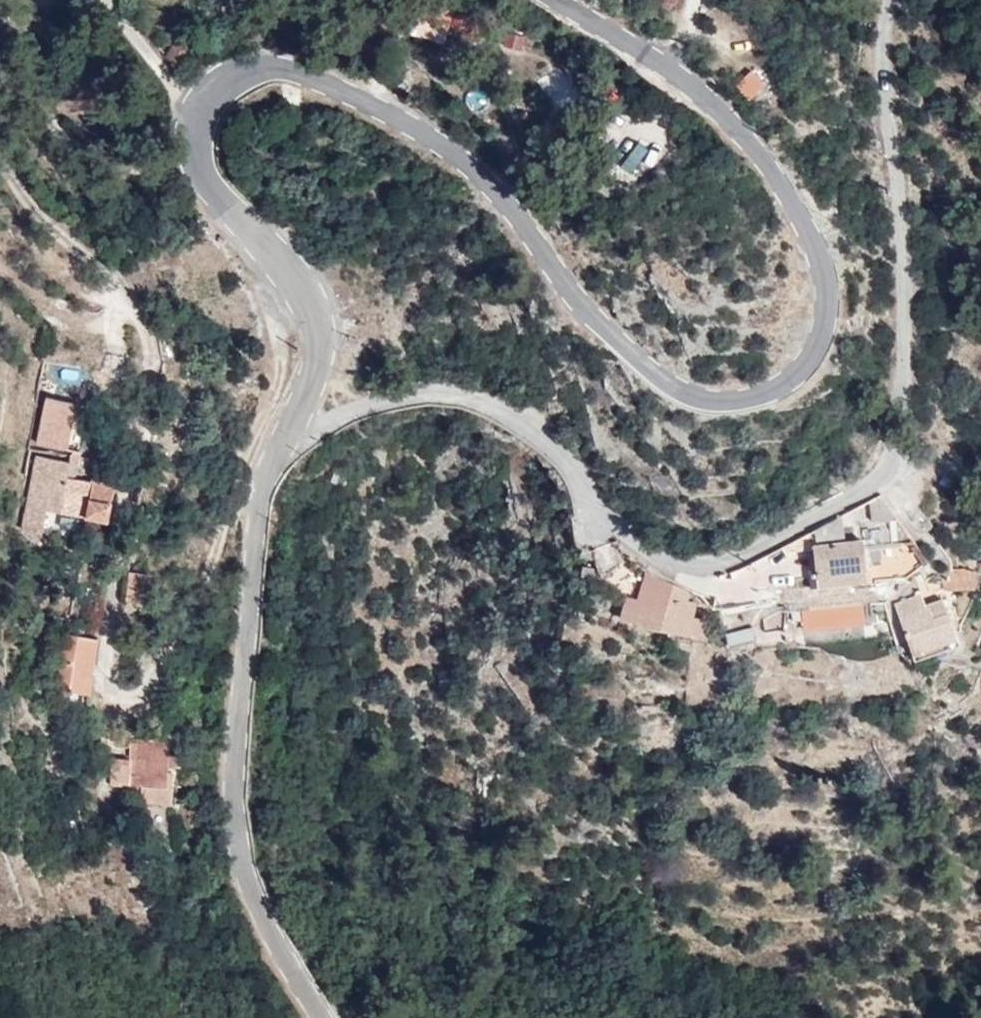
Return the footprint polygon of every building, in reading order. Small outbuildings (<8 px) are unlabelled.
[(420,0),(409,0),(404,17),(464,32),(470,12),(420,0)] [(751,70),(732,85),(747,102),(766,87),(751,70)] [(632,175),(650,150),(637,141),(619,166),(632,175)] [(104,525),(110,481),(65,473),(66,460),(33,454),(21,526),(39,529),(42,506),(84,512),(83,521),(104,525)] [(878,492),(865,498),(868,516),(852,517),(852,525),(814,530),(808,545),(811,545),(813,566),(806,567),(808,584),(865,578),(860,546),(911,541),(878,492)] [(978,504),(968,528),(980,533),(980,505),(978,504)] [(687,585),(646,563),(636,594),(626,593),(621,616),(687,633),(689,622),(690,615),(692,596),(687,585)] [(958,569),(958,564),(949,565),(948,575),(943,576),(943,585),(970,584),(970,571),(958,569)] [(143,568),(124,567),(120,593),(141,595),(143,568)] [(924,604),(923,602),(918,587),(912,589),(914,593),(919,605),(924,604)] [(914,593),(892,601),(909,649),(953,632),(939,596),(923,602),(924,604),(919,605),(914,593)] [(860,601),(801,609),(802,621),(861,614),(860,601)] [(710,617),(690,615),(689,622),(709,624),(710,617)] [(689,622),(687,633),(708,636),(709,624),(689,622)] [(54,684),(90,689),(97,633),(60,628),(54,684)] [(140,784),(139,796),(168,799),(170,767),(164,766),(166,736),(128,732),(127,755),(109,755),(108,782),(129,783),(140,784)] [(129,795),(139,796),(140,784),(129,783),(129,795)]
